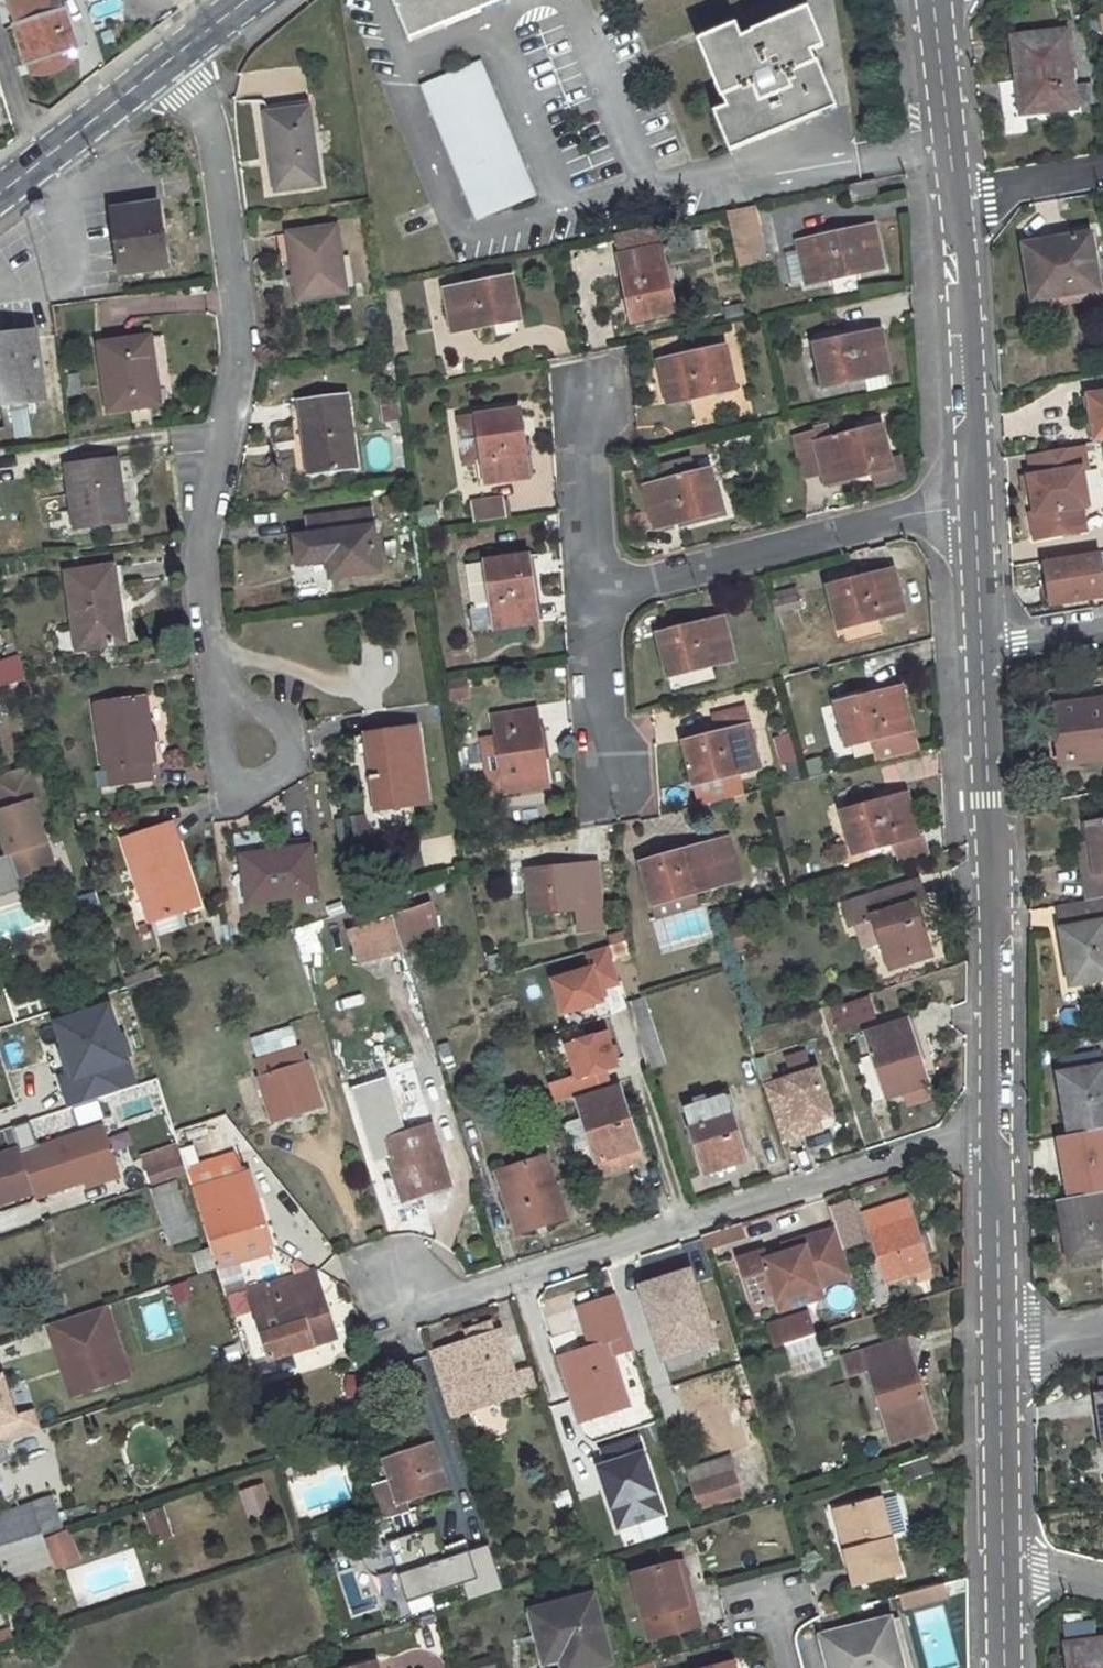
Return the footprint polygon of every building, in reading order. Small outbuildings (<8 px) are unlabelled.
[(27,65),(77,50),(65,9),(63,10),(60,0),(8,0),(27,65)] [(411,40),(507,0),(394,0),(411,40)] [(797,103),(794,97),(827,84),(819,61),(817,63),(812,52),(820,48),(805,10),(752,31),(753,34),(742,38),(738,28),(701,45),(722,97),(723,97),(728,106),(715,112),(731,151),(788,127),(782,109),(797,103)] [(1067,32),(1014,37),(1019,84),(1024,84),(1027,114),(1076,109),(1067,32)] [(481,62),(424,85),(480,219),(536,194),(481,62)] [(827,84),(794,97),(797,103),(782,109),(788,127),(837,107),(827,84)] [(310,108),(267,114),(278,191),(321,185),(310,108)] [(158,204),(114,211),(122,273),(167,267),(158,204)] [(727,210),(740,267),(766,261),(755,205),(727,210)] [(339,225),(289,233),(299,301),(348,293),(339,225)] [(657,225),(616,233),(635,321),(676,311),(657,225)] [(872,226),(799,242),(802,255),(808,284),(882,268),(872,226)] [(1090,235),(1025,246),(1036,300),(1101,288),(1090,235)] [(787,258),(794,288),(808,284),(802,255),(787,258)] [(142,271),(122,273),(124,281),(144,279),(142,271)] [(512,278),(447,291),(455,332),(520,320),(512,278)] [(1101,288),(1036,300),(1037,311),(1102,299),(1101,288)] [(882,331),(816,345),(826,388),(891,373),(882,331)] [(0,340),(0,405),(44,399),(35,335),(0,340)] [(159,405),(155,380),(158,379),(151,337),(102,344),(111,412),(159,405)] [(725,348),(660,362),(669,405),(735,390),(725,348)] [(94,374),(64,378),(67,397),(96,393),(94,374)] [(1090,397),(1097,439),(1102,438),(1102,394),(1090,397)] [(348,397),(301,403),(305,439),(309,439),(314,474),(358,468),(348,397)] [(399,397),(382,399),(385,421),(402,418),(399,397)] [(1090,397),(1083,398),(1091,441),(1097,439),(1090,397)] [(27,411),(9,413),(12,439),(30,437),(27,411)] [(520,411),(477,418),(487,483),(529,476),(520,411)] [(826,473),(829,485),(877,473),(894,468),(892,462),(883,427),(819,443),(817,434),(797,438),(807,479),(826,473)] [(1032,513),(1036,538),(1086,530),(1082,505),(1079,489),(1086,488),(1083,468),(1088,467),(1085,445),(1031,454),(1035,475),(1030,476),(1033,492),(1036,512),(1032,513)] [(877,473),(881,485),(907,478),(902,458),(892,462),(894,468),(877,473)] [(118,459),(69,467),(77,528),(127,521),(118,459)] [(667,483),(646,488),(656,530),(722,512),(711,471),(694,475),(691,461),(664,468),(667,483)] [(1023,477),(1026,493),(1033,492),(1030,476),(1023,477)] [(1079,489),(1082,505),(1089,504),(1086,488),(1079,489)] [(404,496),(386,498),(388,513),(407,511),(404,496)] [(502,500),(478,503),(481,522),(505,519),(502,500)] [(371,511),(309,520),(311,536),(297,538),(300,565),(329,560),(332,577),(380,571),(371,511)] [(1076,596),(1102,592),(1102,578),(1099,554),(1045,562),(1051,604),(1076,601),(1076,596)] [(528,557),(467,566),(474,611),(471,611),(475,632),(539,623),(528,557)] [(877,575),(831,587),(842,629),(906,612),(894,569),(892,571),(890,564),(875,569),(877,575)] [(116,566),(67,573),(79,651),(125,643),(120,604),(121,604),(116,566)] [(799,595),(772,602),(775,616),(803,609),(799,595)] [(722,618),(657,635),(668,677),(733,660),(722,618)] [(0,661),(0,689),(25,680),(17,655),(0,661)] [(448,701),(469,698),(466,678),(445,681),(448,701)] [(902,687),(838,703),(848,745),(913,728),(902,687)] [(146,697),(95,703),(105,772),(109,771),(111,787),(153,783),(151,766),(155,765),(146,697)] [(1054,704),(1060,761),(1102,758),(1102,699),(1054,704)] [(538,710),(495,716),(498,738),(483,740),(490,793),(507,790),(507,793),(550,786),(538,710)] [(749,726),(684,743),(695,786),(760,768),(749,726)] [(418,729),(368,736),(378,811),(428,804),(418,729)] [(16,880),(54,867),(34,802),(40,800),(29,766),(0,775),(0,806),(2,811),(0,812),(0,828),(16,880)] [(105,772),(99,772),(101,788),(111,787),(109,771),(105,772)] [(907,794),(843,813),(855,854),(885,845),(919,835),(907,794)] [(1084,822),(1089,843),(1092,857),(1078,859),(1086,900),(1099,897),(1102,897),(1102,819),(1084,822)] [(171,826),(125,841),(151,921),(199,904),(180,843),(176,844),(171,826)] [(919,835),(885,845),(890,864),(924,854),(919,835)] [(707,846),(642,864),(654,905),(696,894),(741,881),(729,843),(708,850),(707,846)] [(1089,843),(1076,846),(1078,859),(1092,857),(1089,843)] [(312,848),(243,856),(249,902),(317,893),(312,848)] [(580,865),(528,871),(533,914),(576,909),(579,931),(604,928),(597,866),(581,868),(580,865)] [(922,923),(916,905),(926,901),(919,882),(846,905),(852,924),(857,922),(874,917),(882,942),(891,970),(933,957),(922,923)] [(696,894),(654,905),(659,921),(699,909),(696,894)] [(1057,905),(1065,947),(1062,947),(1069,983),(1102,977),(1102,920),(1099,897),(1086,900),(1057,905)] [(926,901),(916,905),(922,923),(931,920),(926,901)] [(431,904),(392,917),(402,951),(438,939),(430,912),(433,911),(431,904)] [(392,917),(347,932),(358,966),(402,951),(392,917)] [(874,917),(857,922),(865,947),(882,942),(874,917)] [(591,970),(553,982),(564,1014),(603,1002),(599,990),(620,984),(608,947),(587,954),(591,970)] [(558,974),(585,966),(582,954),(554,963),(558,974)] [(869,997),(832,1009),(837,1023),(863,1015),(863,1017),(874,1014),(869,997)] [(114,1004),(48,1019),(67,1104),(134,1089),(114,1004)] [(908,1020),(867,1034),(888,1097),(929,1084),(908,1020)] [(576,1079),(550,1087),(555,1104),(597,1091),(592,1075),(616,1067),(605,1035),(566,1047),(576,1079)] [(263,1079),(258,1080),(272,1123),(322,1106),(308,1064),(304,1065),(298,1047),(257,1061),(263,1079)] [(1062,1093),(1069,1136),(1102,1130),(1102,1066),(1061,1074),(1064,1093),(1062,1093)] [(816,1070),(764,1087),(781,1143),(813,1132),(810,1122),(818,1119),(831,1115),(816,1070)] [(618,1088),(577,1100),(584,1120),(601,1174),(642,1162),(618,1088)] [(726,1096),(684,1109),(705,1175),(746,1161),(726,1096)] [(810,1122),(813,1132),(821,1130),(818,1119),(810,1122)] [(584,1120),(568,1124),(584,1179),(601,1174),(584,1120)] [(432,1125),(383,1142),(398,1189),(391,1191),(395,1205),(452,1186),(432,1125)] [(33,1191),(36,1199),(86,1182),(117,1171),(102,1127),(38,1149),(36,1143),(19,1149),(33,1191)] [(1060,1157),(1068,1198),(1102,1192),(1102,1130),(1069,1136),(1059,1138),(1063,1156),(1060,1157)] [(0,1156),(0,1205),(15,1200),(14,1198),(33,1191),(19,1149),(0,1156)] [(182,1159),(146,1170),(152,1187),(188,1175),(182,1159)] [(542,1160),(501,1172),(507,1190),(503,1192),(517,1234),(565,1219),(552,1176),(548,1177),(542,1160)] [(117,1171),(86,1182),(88,1187),(118,1177),(117,1171)] [(249,1172),(192,1189),(213,1253),(218,1269),(219,1271),(274,1254),(249,1172)] [(176,1183),(155,1189),(167,1223),(187,1216),(176,1183)] [(1060,1200),(1064,1219),(1061,1219),(1069,1261),(1102,1255),(1102,1192),(1068,1198),(1060,1200)] [(904,1201),(865,1213),(886,1282),(916,1272),(919,1282),(931,1278),(912,1219),(910,1219),(904,1201)] [(187,1216),(167,1223),(174,1243),(194,1237),(187,1216)] [(739,1225),(703,1236),(707,1249),(744,1239),(739,1225)] [(818,1287),(852,1276),(836,1229),(805,1239),(808,1247),(788,1253),(767,1259),(765,1251),(739,1259),(754,1307),(778,1299),(818,1287)] [(805,1239),(785,1245),(788,1253),(808,1247),(805,1239)] [(213,1253),(196,1258),(202,1274),(218,1269),(213,1253)] [(643,1286),(621,1293),(641,1356),(660,1350),(662,1358),(690,1349),(692,1354),(715,1347),(695,1284),(700,1283),(695,1270),(688,1272),(684,1261),(639,1275),(643,1286)] [(312,1271),(272,1284),(274,1290),(250,1297),(271,1361),(336,1340),(320,1289),(318,1290),(312,1271)] [(162,1292),(165,1306),(191,1301),(188,1286),(162,1292)] [(778,1299),(781,1310),(821,1298),(818,1287),(778,1299)] [(232,1315),(249,1312),(245,1292),(228,1296),(232,1315)] [(106,1305),(48,1325),(55,1343),(63,1341),(79,1394),(119,1380),(112,1359),(122,1356),(106,1305)] [(807,1314),(779,1323),(785,1343),(813,1334),(807,1314)] [(491,1326),(467,1333),(470,1343),(494,1335),(491,1326)] [(470,1343),(451,1349),(452,1351),(434,1358),(453,1416),(472,1410),(498,1401),(521,1394),(515,1376),(501,1333),(494,1335),(470,1343)] [(813,1334),(785,1343),(795,1372),(823,1363),(814,1333),(813,1334)] [(903,1340),(843,1358),(849,1375),(868,1370),(891,1442),(933,1430),(910,1357),(908,1358),(903,1340)] [(55,1343),(72,1396),(79,1394),(63,1341),(55,1343)] [(609,1343),(560,1359),(580,1422),(629,1406),(609,1343)] [(112,1359),(119,1380),(129,1377),(122,1356),(112,1359)] [(620,1374),(631,1402),(644,1397),(633,1369),(620,1374)] [(530,1372),(515,1376),(521,1394),(536,1389),(530,1372)] [(498,1401),(472,1410),(477,1426),(503,1417),(498,1401)] [(434,1445),(384,1461),(392,1485),(398,1504),(403,1502),(447,1488),(446,1485),(455,1482),(450,1467),(441,1469),(434,1445)] [(729,1458),(688,1471),(699,1508),(741,1495),(729,1458)] [(925,1458),(899,1465),(904,1482),(930,1473),(925,1458)] [(238,1492),(248,1520),(271,1511),(262,1484),(238,1492)] [(392,1485),(377,1489),(386,1518),(407,1512),(403,1502),(398,1504),(392,1485)] [(655,1491),(624,1500),(633,1527),(663,1518),(655,1491)] [(876,1499),(838,1509),(850,1550),(842,1552),(851,1586),(896,1573),(876,1499)] [(0,1515),(0,1524),(34,1513),(31,1505),(0,1515)] [(164,1508),(144,1512),(150,1543),(170,1539),(164,1508)] [(838,1509),(831,1511),(842,1552),(850,1550),(838,1509)] [(0,1524),(0,1548),(41,1535),(34,1513),(0,1524)] [(394,1568),(443,1551),(434,1526),(385,1544),(394,1568)] [(0,1548),(0,1555),(5,1570),(28,1562),(48,1556),(41,1535),(0,1548)] [(487,1546),(396,1575),(405,1601),(460,1583),(466,1600),(501,1589),(487,1546)] [(28,1562),(5,1570),(7,1578),(31,1571),(28,1562)] [(682,1562),(675,1564),(686,1605),(693,1604),(682,1562)] [(675,1564),(635,1575),(652,1640),(699,1627),(693,1604),(686,1605),(675,1564)] [(908,1607),(946,1599),(944,1587),(906,1595),(908,1607)] [(411,1615),(433,1609),(429,1595),(407,1602),(411,1615)] [(533,1611),(538,1633),(546,1631),(554,1662),(564,1660),(566,1667),(594,1667),(612,1664),(594,1596),(533,1611)] [(842,1610),(820,1617),(823,1628),(845,1622),(842,1610)] [(888,1621),(900,1667),(912,1667),(899,1618),(888,1621)] [(822,1639),(830,1667),(900,1667),(888,1621),(822,1639)] [(546,1631),(538,1633),(547,1664),(554,1662),(546,1631)] [(1065,1644),(1068,1667),(1102,1667),(1102,1639),(1065,1644)]
